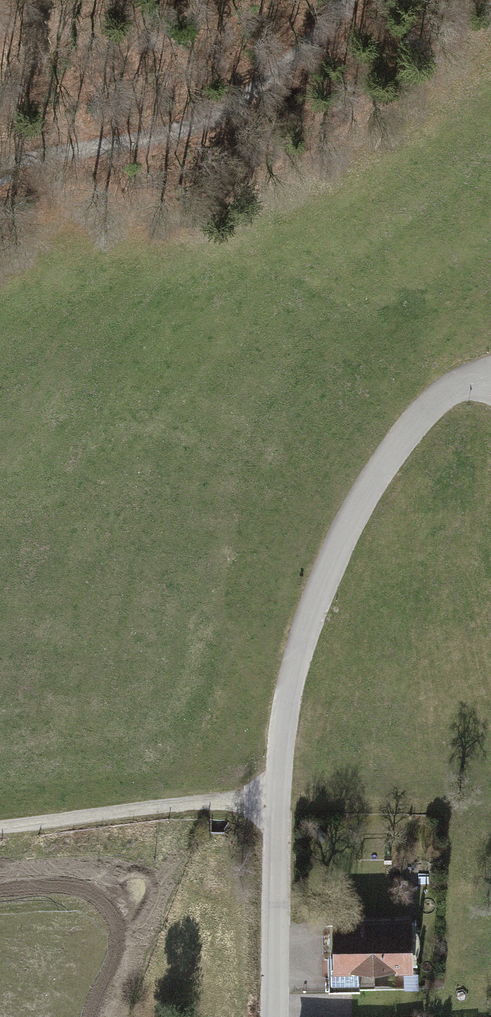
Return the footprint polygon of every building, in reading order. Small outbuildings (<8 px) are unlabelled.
[(393,853),(385,853),(385,862),(393,862),(393,853)] [(413,916),(335,918),(335,954),(331,954),(331,989),(375,988),(375,971),(414,971),(413,916)] [(419,972),(405,973),(405,989),(419,989),(419,972)]
